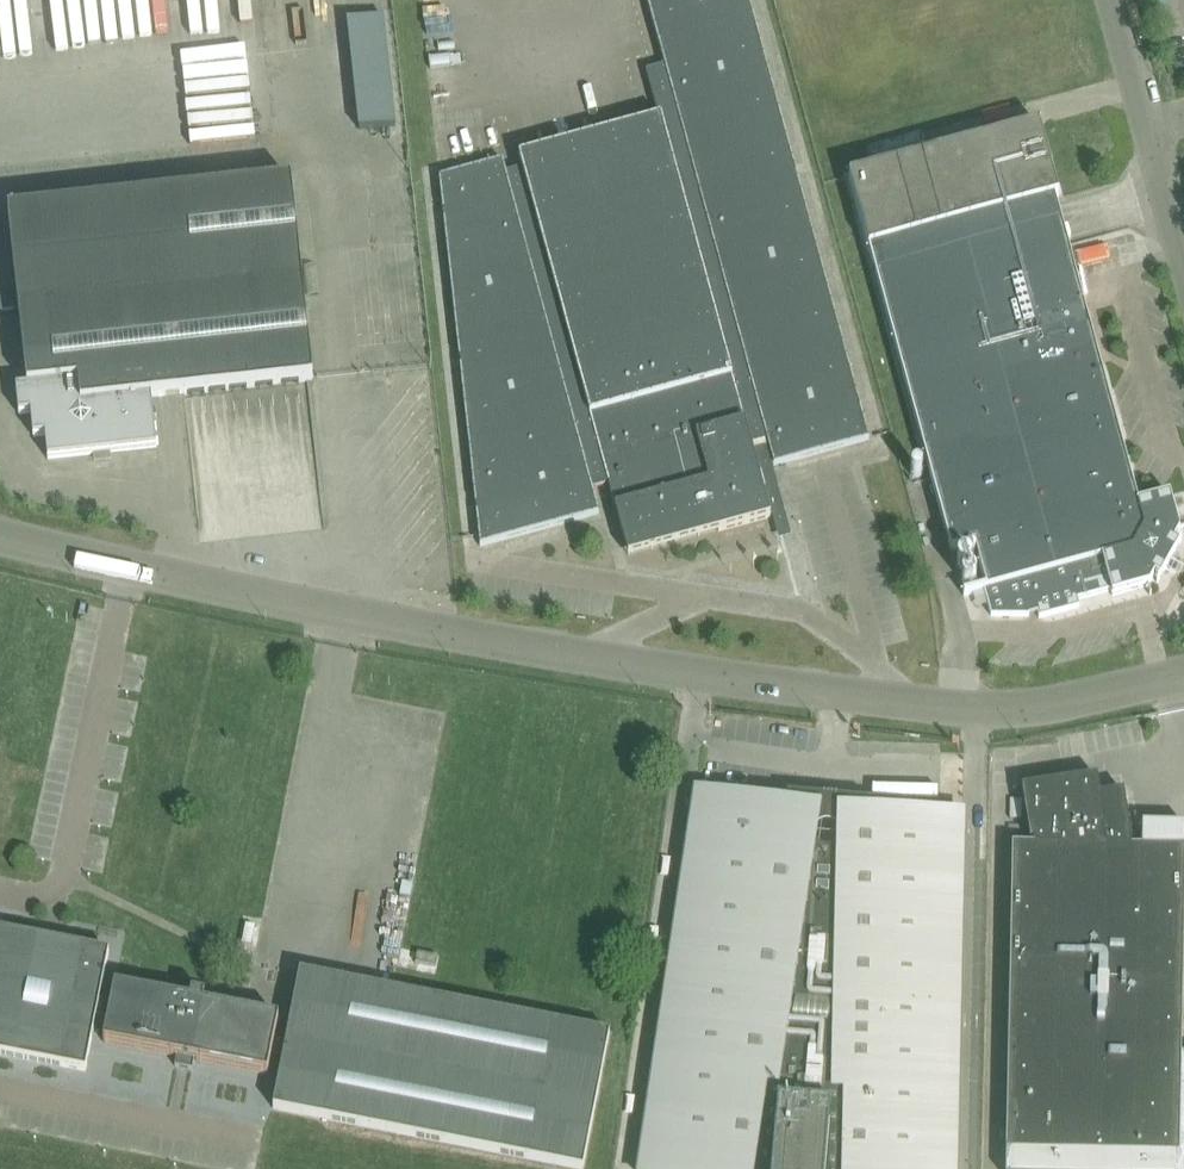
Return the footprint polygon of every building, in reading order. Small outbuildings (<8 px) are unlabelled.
[(749,0),(646,0),(664,67),(646,72),(658,118),(519,156),(522,169),(506,173),(502,161),(439,178),(480,546),(599,514),(592,489),(609,484),(628,556),(771,517),(751,445),(767,441),(774,466),(869,440),(749,0)] [(848,177),(951,550),(974,544),(986,588),(963,594),(964,596),(984,591),(991,616),(1029,616),(1027,609),(1036,607),(1039,618),(1080,607),(1078,600),(1111,591),(1112,596),(1148,586),(1150,596),(1151,595),(1149,586),(1159,568),(1163,571),(1156,582),(1158,583),(1166,569),(1175,574),(1183,560),(1174,555),(1182,541),(1180,540),(1174,551),(1170,549),(1179,532),(1183,531),(1183,529),(1179,530),(1169,495),(1138,504),(1054,199),(1058,197),(1038,125),(848,177)] [(291,180),(8,211),(27,387),(16,389),(19,415),(31,413),(33,437),(45,436),(48,459),(156,447),(151,398),(313,380),(291,180)] [(12,297),(0,298),(2,311),(14,309),(12,297)] [(1006,1168),(1183,1168),(1183,1057),(1181,1057),(1183,906),(1183,826),(1142,825),(1141,848),(1132,848),(1123,792),(1122,792),(1122,793),(1100,796),(1097,777),(1079,780),(1080,785),(1061,788),(1060,783),(1022,789),(1030,841),(1033,841),(1034,846),(1012,846),(1006,1152),(1006,1168)] [(960,817),(961,817),(961,815),(843,812),(843,815),(844,815),(844,856),(807,853),(811,828),(776,823),(778,807),(814,812),(814,810),(698,793),(698,795),(699,795),(644,1168),(952,1168),(960,817)] [(279,1018),(278,1018),(279,1018),(204,1003),(205,995),(191,993),(190,1000),(115,986),(111,1005),(99,1003),(109,952),(61,943),(63,931),(40,927),(38,938),(0,931),(0,1054),(86,1071),(96,1020),(108,1022),(104,1042),(177,1056),(175,1065),(175,1066),(192,1069),(193,1069),(194,1060),(267,1074),(268,1074),(272,1055),(283,1057),(273,1108),(582,1168),(583,1168),(610,1033),(300,972),(286,1040),(275,1038),(279,1018)]
